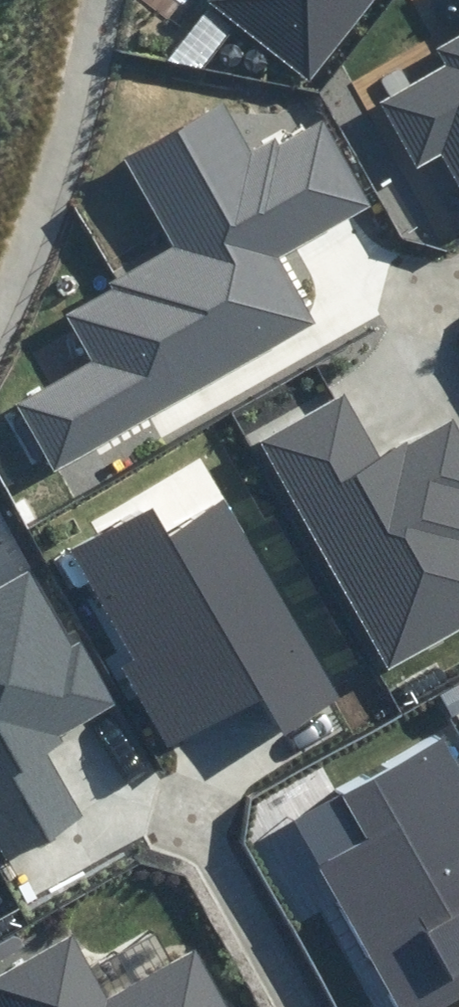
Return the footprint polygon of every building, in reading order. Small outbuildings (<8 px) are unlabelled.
[(208,4),(308,83),(374,0),(211,0),(208,4)] [(440,48),(449,64),(383,101),(419,163),(444,149),(458,174),(458,37),(440,48)] [(222,63),(225,65),(229,67),(233,67),(236,66),(240,64),(242,62),(244,58),(244,54),(243,50),(241,47),(238,45),(234,44),(230,44),(226,45),(223,48),(221,51),(220,55),(221,59),(222,63)] [(248,70),(251,72),(255,74),(258,74),(262,74),(265,72),(268,69),(269,65),(270,61),(269,58),(266,54),(263,52),(260,51),(256,51),(252,52),(249,55),(247,58),(246,62),(246,66),(248,70)] [(151,339),(287,262),(377,212),(321,113),(252,152),(227,107),(133,159),(183,248),(119,283),(151,339)] [(151,339),(119,283),(71,310),(98,359),(15,405),(52,470),(319,320),(287,262),(151,339)] [(256,440),(388,667),(458,626),(458,425),(454,416),(385,456),(362,418),(346,389),(256,440)] [(335,696),(223,499),(172,528),(156,500),(58,555),(167,749),(266,694),(284,724),(335,696)] [(118,707),(80,639),(71,644),(30,571),(0,588),(0,850),(7,862),(81,821),(41,750),(118,707)] [(447,739),(344,797),(369,841),(318,869),(395,1006),(458,1006),(458,761),(447,739)] [(192,945),(114,989),(78,926),(0,971),(0,1006),(228,1006),(192,945)]
